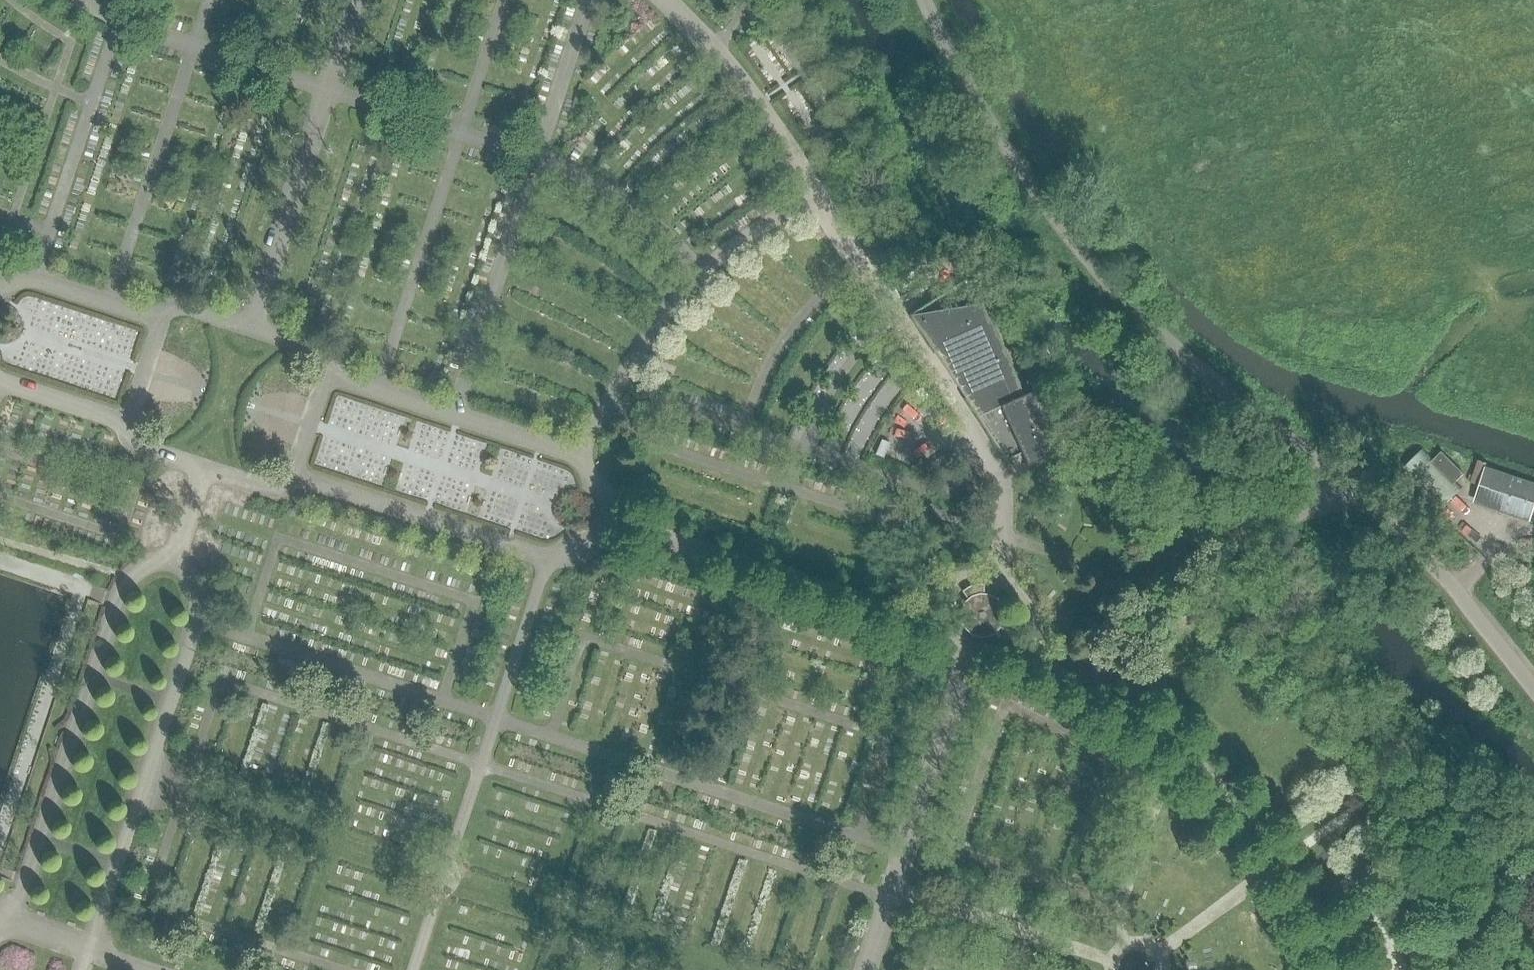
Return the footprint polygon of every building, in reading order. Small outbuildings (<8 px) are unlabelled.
[(1022,395),(981,303),(910,315),(909,315),(933,351),(934,350),(933,349),(945,344),(969,397),(966,399),(965,398),(964,398),(1005,460),(1016,455),(1020,453),(1026,465),(1060,449),(1033,390),(1022,395)] [(1442,451),(1440,452),(1433,459),(1422,448),(1401,469),(1440,509),(1462,488),(1456,482),(1464,473),(1442,451)] [(1479,485),(1475,496),(1515,509),(1513,515),(1529,520),(1533,504),(1533,485),(1484,468),(1479,485)] [(981,596),(980,596),(979,596),(978,596),(977,592),(976,587),(971,589),(967,590),(963,593),(960,596),(967,602),(964,605),(963,607),(961,613),(961,614),(961,615),(961,618),(961,620),(962,621),(963,624),(964,626),(965,627),(965,628),(967,630),(976,621),(985,623),(989,634),(990,634),(992,632),(994,631),(996,630),(997,628),(998,626),(999,625),(1000,623),(1001,621),(1001,619),(1001,616),(1001,613),(1000,610),(999,608),(998,605),(997,604),(995,602),(993,600),(991,598),(990,598),(989,597),(986,596),(983,596),(982,596),(981,596)]
